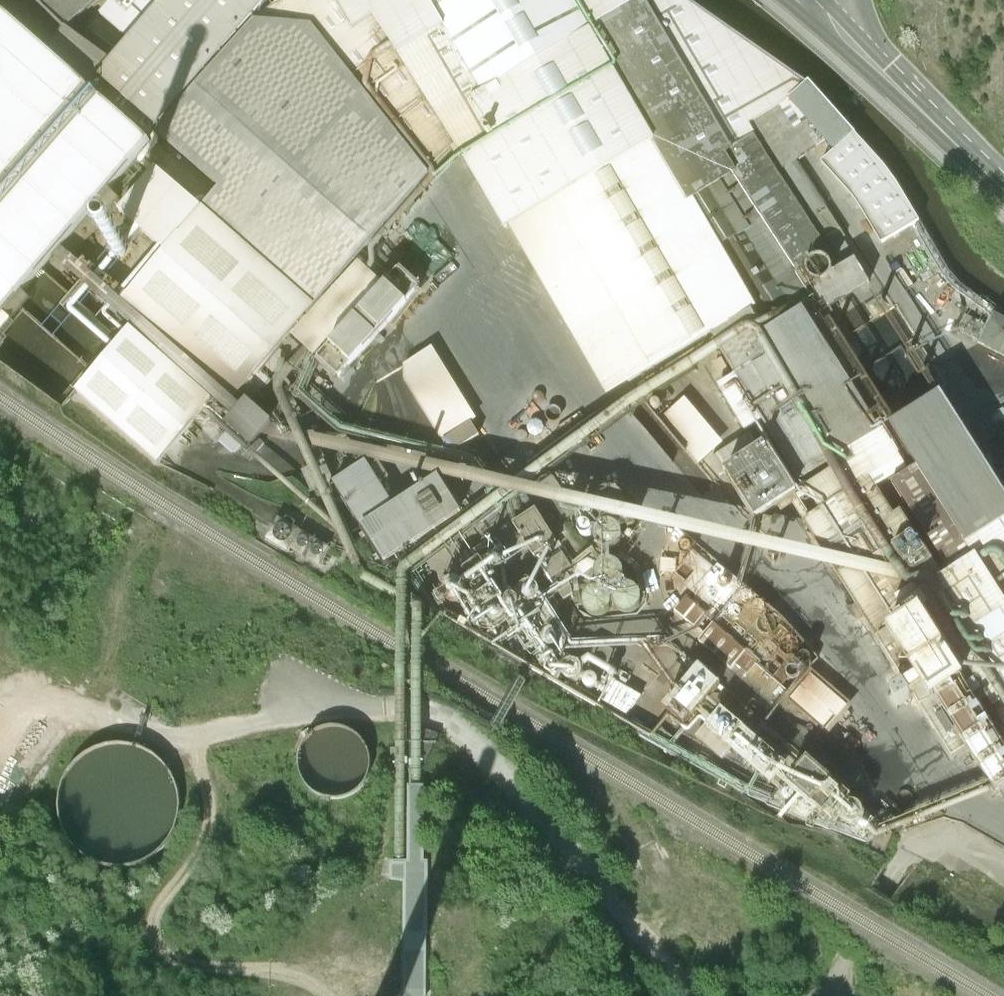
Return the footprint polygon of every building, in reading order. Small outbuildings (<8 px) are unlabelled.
[(71,26),(101,0),(40,0),(71,26)] [(271,0),(114,0),(102,14),(134,42),(101,78),(116,91),(108,100),(135,124),(143,115),(158,128),(271,0)] [(355,28),(373,19),(397,53),(466,158),(464,159),(507,232),(513,228),(609,394),(714,334),(801,277),(793,263),(843,231),(799,161),(827,144),(789,101),(809,81),(691,0),(338,0),(355,28)] [(151,144),(0,10),(0,316),(3,313),(5,311),(13,318),(30,297),(23,291),(41,269),(101,202),(111,210),(120,200),(110,191),(151,144)] [(352,255),(423,176),(311,27),(255,23),(158,133),(221,188),(204,208),(156,167),(118,210),(166,252),(124,299),(140,314),(76,388),(158,459),(207,401),(252,440),(272,417),(253,400),(275,375),(275,370),(293,351),(277,336),(286,327),(352,255)] [(893,174),(809,81),(789,101),(827,144),(834,151),(823,163),(855,199),(882,243),(922,221),(899,186),(893,174)] [(381,283),(352,255),(286,327),(314,355),(381,283)] [(61,398),(117,335),(41,269),(23,291),(30,297),(13,318),(11,320),(3,313),(0,316),(0,332),(0,333),(0,345),(61,398)] [(421,289),(399,270),(318,359),(339,379),(421,289)] [(942,398),(884,433),(804,307),(814,299),(801,277),(714,334),(740,375),(720,387),(749,435),(710,458),(720,474),(727,470),(757,519),(790,498),(855,602),(851,605),(859,619),(864,616),(907,684),(892,694),(899,704),(914,695),(953,757),(968,747),(998,794),(1003,790),(1003,496),(942,398)] [(998,310),(990,327),(971,317),(963,332),(982,342),(981,344),(1003,356),(1003,315),(998,310)] [(477,418),(433,347),(405,364),(405,380),(442,439),(443,439),(471,421),(477,418)] [(663,416),(700,461),(727,438),(690,394),(663,416)] [(471,421),(443,439),(450,451),(479,434),(471,421)] [(1001,430),(994,441),(991,454),(994,467),(1002,479),(1003,480),(1003,428),(1001,430)] [(577,459),(577,463),(580,467),(583,470),(588,471),(592,471),(596,469),(600,465),(601,460),(600,455),(597,450),(592,448),(587,447),(583,449),(580,451),(577,455),(577,459)] [(375,456),(334,481),(383,560),(460,512),(439,478),(393,506),(378,484),(388,477),(375,456)] [(593,502),(598,506),(604,507),(611,505),(616,502),(619,496),(620,490),(618,484),(615,479),(610,476),(604,475),(598,476),(592,480),(589,485),(588,491),(589,497),(593,502)] [(556,541),(536,509),(514,523),(535,555),(550,545),(556,541)] [(611,549),(617,546),(621,541),(623,535),(623,529),(620,523),(616,519),(610,517),(605,517),(599,518),(594,523),(591,529),(590,536),(593,542),(598,547),(604,549),(611,549)] [(781,616),(696,541),(673,572),(690,588),(674,607),(693,625),(704,612),(712,621),(699,639),(731,667),(746,649),(791,693),(786,698),(827,734),(853,702),(810,666),(818,655),(781,616)] [(598,580),(600,583),(604,585),(608,585),(612,583),(616,581),(617,577),(618,573),(616,569),(613,565),(609,564),(604,564),(600,566),(599,568),(598,569),(596,572),(596,576),(598,580)] [(450,594),(453,595),(456,594),(458,593),(459,591),(460,588),(459,585),(458,583),(455,581),(452,581),(449,582),(447,584),(446,586),(446,589),(446,591),(448,593),(450,594)] [(498,594),(501,594),(503,593),(505,592),(506,590),(507,588),(506,586),(505,583),(503,582),(500,581),(498,582),(496,583),(494,585),(494,588),(495,590),(496,592),(498,594)] [(527,597),(530,598),(533,596),(536,594),(537,591),(537,587),(535,584),(533,582),(531,581),(528,581),(525,582),(522,584),(521,587),(520,590),(521,594),(524,596),(527,597)] [(623,603),(627,603),(630,601),(633,598),(635,595),(635,590),(633,587),(630,584),(626,583),(622,583),(619,585),(616,588),(615,591),(615,595),(617,599),(619,601),(623,603)] [(594,605),(598,606),(601,606),(604,604),(606,601),(607,598),(607,595),(606,592),(604,590),(601,589),(598,588),(594,589),(592,591),(590,595),(590,599),(591,602),(594,605)] [(542,638),(543,641),(546,643),(549,644),(553,643),(556,642),(557,639),(558,635),(557,633),(555,630),(553,629),(550,628),(547,628),(545,629),(543,632),(542,635),(542,638)] [(566,675),(569,676),(573,676),(577,675),(579,672),(581,668),(580,664),(578,661),(575,658),(572,657),(568,658),(565,659),(562,662),(561,666),(561,669),(563,673),(566,675)] [(719,680),(698,662),(662,704),(721,757),(731,746),(778,787),(774,791),(805,819),(884,847),(892,830),(807,755),(795,768),(709,695),(719,680)] [(586,681),(587,681),(589,682),(592,681),(593,680),(594,678),(594,676),(593,674),(592,672),(590,671),(588,671),(586,672),(585,673),(584,675),(584,677),(584,679),(586,681)] [(640,693),(612,677),(601,697),(625,711),(640,693)] [(412,787),(406,786),(392,783),(394,863),(396,934),(346,894),(326,913),(401,988),(392,995),(440,995),(456,978),(432,950),(423,961),(412,787)]
